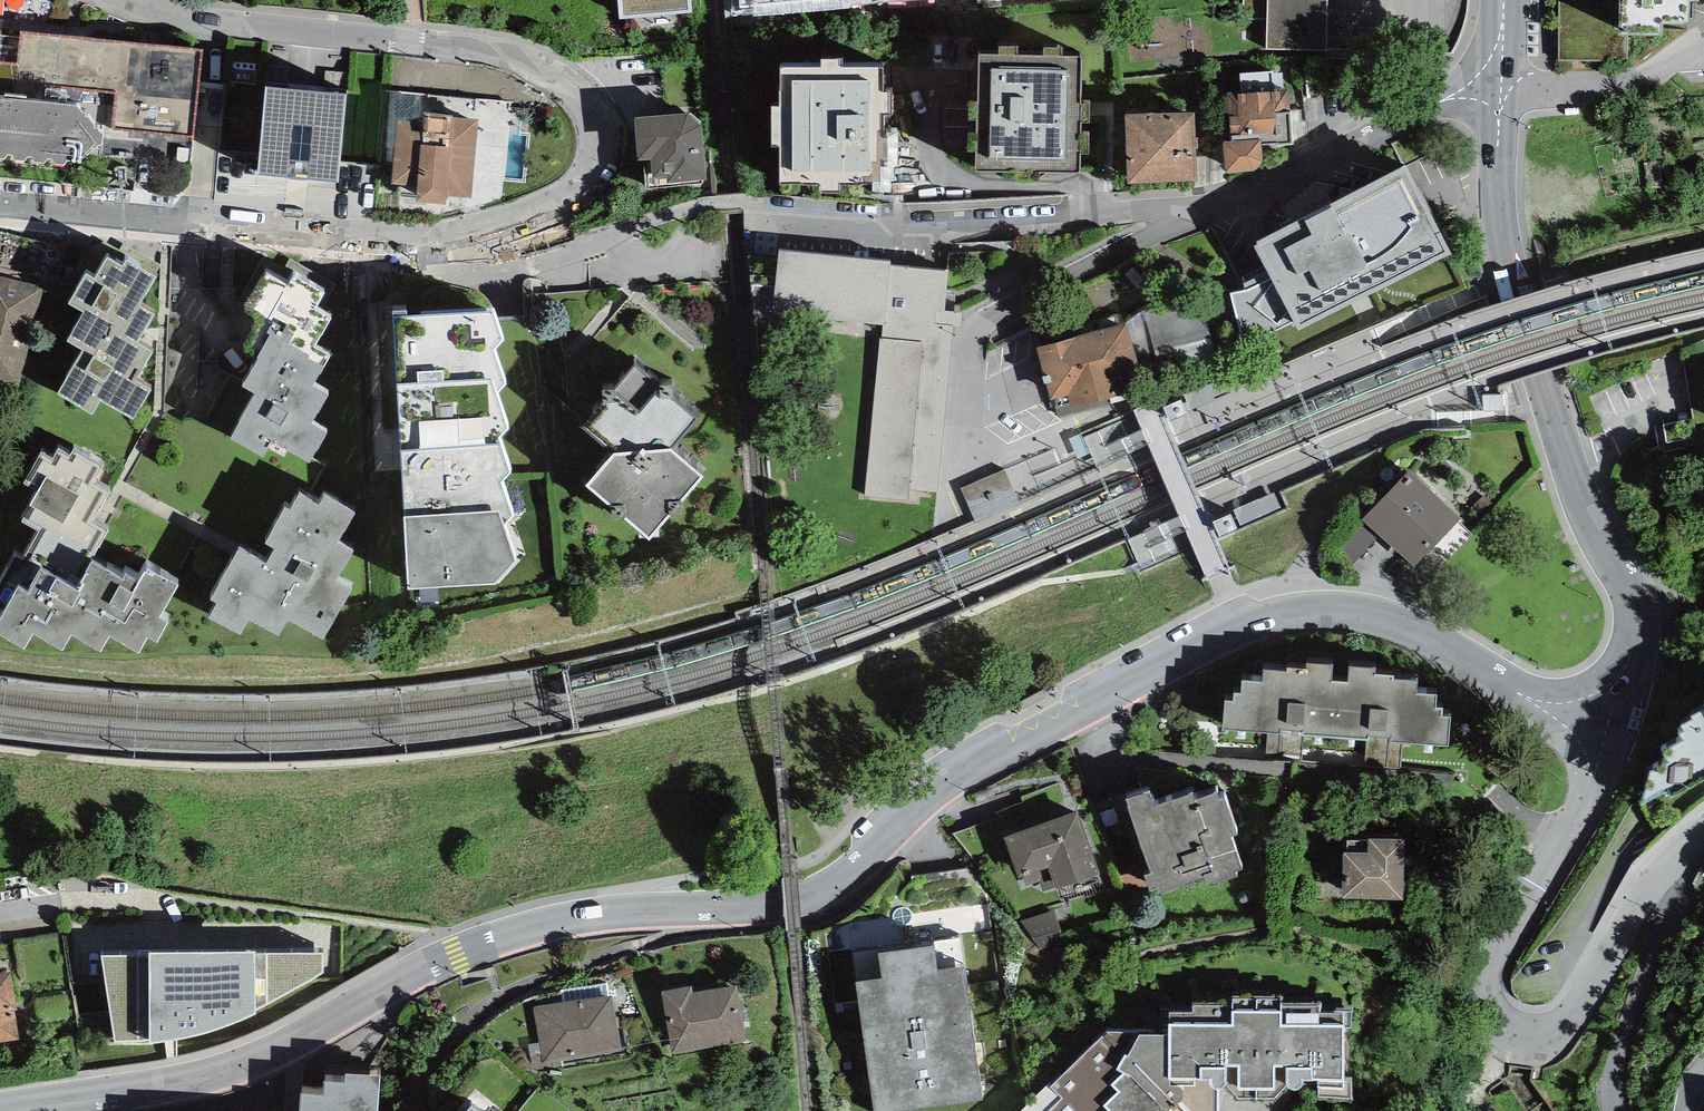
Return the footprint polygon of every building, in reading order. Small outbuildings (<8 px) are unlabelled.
[(619,19),(692,12),(691,0),(617,0),(619,19)] [(1267,50),(1327,51),(1328,0),(1244,0),(1244,19),(1267,19),(1267,50)] [(1559,61),(1627,61),(1627,35),(1662,35),(1663,24),(1689,23),(1691,2),(1699,2),(1699,0),(1559,0),(1559,61)] [(4,160),(7,155),(12,156),(14,160),(25,161),(27,157),(32,157),(34,162),(45,164),(47,159),(52,160),(54,165),(64,166),(68,162),(80,163),(92,152),(92,148),(97,149),(98,147),(102,144),(103,134),(98,131),(98,129),(94,128),(95,125),(88,117),(85,116),(86,113),(82,113),(77,106),(45,102),(47,86),(117,94),(113,129),(193,137),(203,52),(21,32),(21,37),(0,35),(0,159),(4,160)] [(1081,58),(980,55),(977,171),(1079,173),(1081,58)] [(880,67),(781,68),(781,184),(881,183),(880,67)] [(1277,146),(1293,145),(1288,89),(1273,89),(1273,72),(1241,74),(1242,91),(1228,93),(1231,142),(1224,142),(1226,172),(1254,171),(1263,160),(1261,145),(1277,144),(1277,146)] [(346,95),(266,87),(257,174),(338,182),(346,95)] [(447,197),(472,199),(479,119),(453,117),(453,115),(423,112),(423,121),(396,118),(390,185),(416,188),(415,202),(446,205),(447,197)] [(703,181),(707,180),(702,126),(688,113),(635,118),(638,161),(643,160),(646,189),(703,184),(703,181)] [(1194,113),(1125,115),(1127,183),(1197,180),(1194,113)] [(1258,244),(1254,247),(1267,272),(1243,285),(1245,292),(1231,295),(1244,341),(1273,333),(1294,322),(1298,331),(1452,254),(1406,165),(1257,242),(1258,244)] [(864,497),(908,501),(909,489),(936,493),(953,326),(961,326),(962,311),(945,310),(949,270),(891,265),(892,261),(779,251),(772,317),(882,326),(882,338),(880,337),(864,497)] [(83,350),(58,395),(91,414),(100,399),(132,418),(148,391),(132,382),(150,352),(136,344),(152,316),(137,307),(154,278),(126,261),(123,267),(108,258),(95,280),(87,276),(71,303),(85,312),(68,341),(83,350)] [(255,395),(231,440),(264,458),(271,441),(310,464),(328,432),(312,424),(329,396),(313,386),(331,357),(315,348),(331,318),(317,309),(327,293),(294,278),(288,287),(267,274),(246,310),(259,321),(242,349),(257,358),(259,359),(242,387),(255,395)] [(0,277),(0,383),(18,387),(44,287),(0,277)] [(1145,313),(1156,354),(1212,339),(1201,298),(1145,313)] [(503,340),(494,310),(393,317),(409,588),(497,583),(516,561),(503,525),(514,515),(503,483),(512,472),(500,438),(508,429),(498,393),(507,384),(495,350),(503,340)] [(1036,348),(1051,400),(1068,395),(1072,407),(1125,392),(1122,380),(1140,375),(1126,323),(1036,348)] [(682,504),(704,477),(672,450),(697,420),(672,399),(672,386),(660,386),(635,366),(615,391),(602,391),(603,403),(582,428),(613,453),(586,486),(612,510),(612,519),(623,519),(640,533),(639,538),(645,538),(649,542),(652,538),(660,537),(659,531),(671,515),(682,514),(682,504)] [(1187,406),(1230,389),(1224,375),(1181,393),(1187,406)] [(1181,400),(1164,408),(1170,422),(1187,415),(1181,400)] [(179,586),(160,575),(159,577),(147,570),(139,583),(126,576),(123,581),(90,563),(109,530),(94,521),(111,492),(94,483),(104,466),(75,450),(71,456),(59,450),(53,460),(42,454),(24,484),(38,492),(30,505),(32,506),(23,523),(39,531),(22,559),(16,556),(0,583),(0,609),(4,612),(0,619),(0,636),(24,649),(32,634),(62,651),(71,635),(101,652),(109,637),(139,654),(148,638),(157,644),(169,622),(161,618),(179,586)] [(1005,470),(961,488),(976,521),(976,523),(1020,505),(1018,501),(1005,470)] [(1410,471),(1362,520),(1365,522),(1379,535),(1414,566),(1461,518),(1410,471)] [(1240,525),(1281,508),(1274,492),(1233,510),(1240,525)] [(241,635),(249,621),(279,636),(287,621),(323,640),(352,591),(336,582),(353,551),(338,543),(355,514),(324,497),(319,506),(300,493),(290,511),(285,508),(265,544),(275,549),(266,564),(239,549),(210,600),(217,604),(209,618),(241,635)] [(1213,521),(1219,535),(1236,527),(1230,514),(1213,521)] [(1352,566),(1379,535),(1365,522),(1337,553),(1352,566)] [(1225,702),(1224,730),(1267,734),(1265,759),(1301,761),(1303,736),(1366,741),(1364,767),(1401,768),(1402,744),(1448,747),(1451,717),(1443,717),(1443,709),(1436,709),(1437,695),(1417,694),(1417,680),(1394,679),(1394,675),(1376,675),(1376,668),(1348,667),(1348,683),(1332,682),(1333,665),(1307,664),(1306,669),(1288,668),(1288,672),(1264,670),(1263,683),(1242,681),(1241,694),(1234,694),(1233,702),(1225,702)] [(1671,799),(1703,781),(1703,710),(1691,716),(1693,720),(1680,726),(1684,732),(1678,734),(1682,741),(1663,752),(1669,764),(1649,772),(1642,805),(1667,792),(1671,799)] [(1235,872),(1243,870),(1232,838),(1239,836),(1225,797),(1220,799),(1218,792),(1196,800),(1194,793),(1156,806),(1150,791),(1125,800),(1128,807),(1127,807),(1148,873),(1142,875),(1148,894),(1156,892),(1157,896),(1204,881),(1206,888),(1237,877),(1235,872)] [(1055,890),(1099,875),(1077,812),(1004,838),(1019,878),(1023,877),(1026,887),(1039,883),(1042,892),(1055,888),(1055,890)] [(1343,898),(1405,899),(1406,840),(1369,839),(1369,842),(1348,842),(1348,854),(1344,854),(1343,898)] [(1041,949),(1064,943),(1055,911),(1021,921),(1041,949)] [(874,1110),(914,1110),(983,1101),(964,967),(937,971),(934,946),(879,954),(882,978),(855,982),(874,1110)] [(101,956),(115,1042),(150,1040),(150,1044),(177,1041),(256,1015),(256,1011),(324,974),(323,953),(256,954),(256,952),(149,953),(149,956),(101,956)] [(20,1040),(15,1011),(18,1011),(12,971),(0,973),(0,1043),(20,1040)] [(562,1003),(609,997),(607,984),(561,990),(562,1003)] [(662,993),(672,1053),(745,1041),(737,987),(692,994),(691,988),(662,993)] [(562,1003),(533,1007),(542,1062),(621,1051),(612,996),(609,997),(562,1003)] [(1051,1110),(1219,1110),(1219,1091),(1223,1089),(1226,1085),(1238,1099),(1274,1099),(1286,1084),(1288,1088),(1292,1089),(1295,1091),(1298,1090),(1301,1089),(1304,1082),(1319,1082),(1319,1098),(1351,1099),(1352,1082),(1344,1082),(1344,1029),(1352,1029),(1351,1012),(1334,1011),(1334,1014),(1320,1014),(1320,1007),(1281,1007),(1282,1000),(1233,1000),(1233,1006),(1194,1006),(1194,1013),(1169,1013),(1168,1033),(1107,1032),(1050,1087),(1062,1100),(1051,1110)] [(380,1076),(345,1074),(345,1083),(325,1082),(324,1096),(301,1094),(300,1110),(378,1110),(380,1076)]
